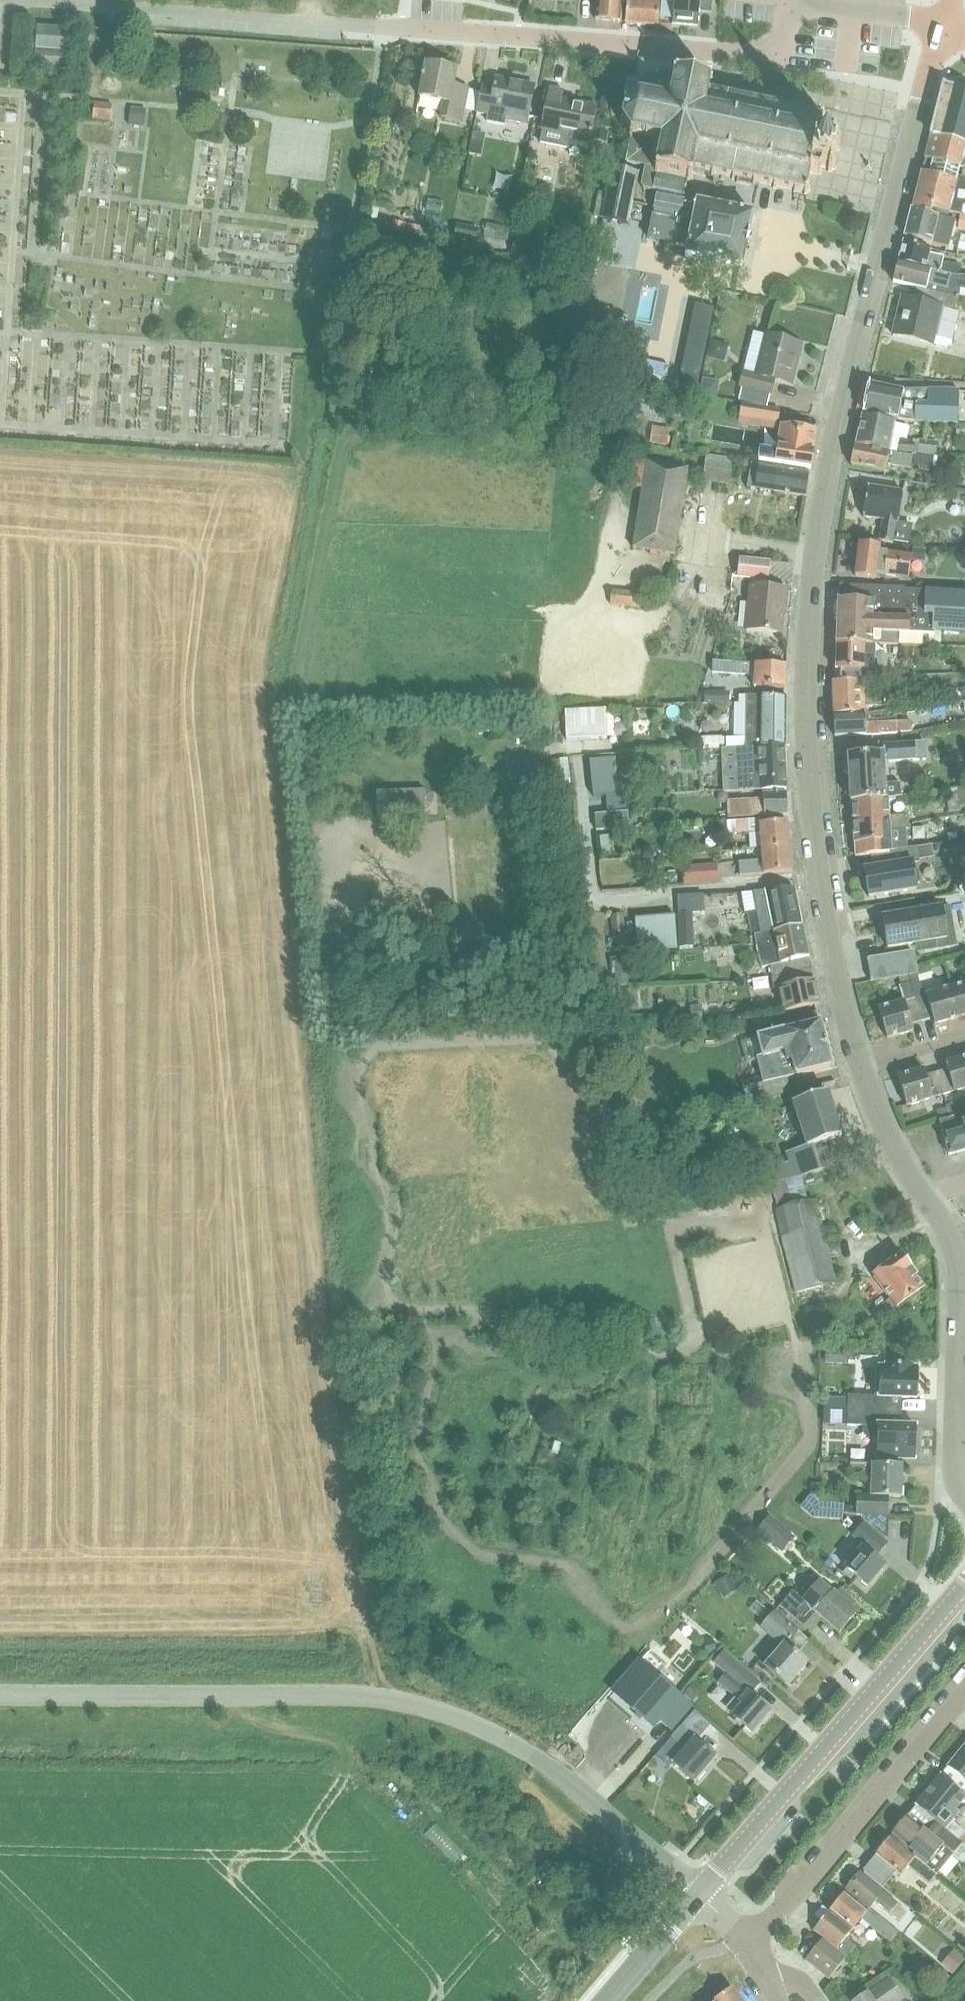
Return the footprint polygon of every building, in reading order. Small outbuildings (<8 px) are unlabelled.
[(596,21),(622,23),(623,0),(598,0),(596,21)] [(627,24),(659,26),(662,0),(629,0),(627,24)] [(674,24),(699,25),(701,6),(712,7),(713,0),(675,0),(674,24)] [(40,28),(38,51),(36,70),(64,73),(65,53),(67,30),(40,28)] [(644,190),(658,193),(685,199),(685,197),(688,182),(691,183),(692,180),(694,181),(694,178),(692,178),(693,174),(709,177),(710,173),(713,173),(713,176),(715,177),(716,174),(733,178),(733,180),(735,181),(736,178),(738,179),(737,183),(751,186),(752,181),(754,182),(754,185),(756,185),(757,183),(774,186),(774,189),(777,189),(777,187),(795,190),(795,193),(797,194),(798,191),(805,193),(805,195),(808,196),(808,193),(811,194),(812,192),(809,191),(812,175),(821,176),(822,168),(829,169),(829,173),(832,174),(833,170),(836,171),(836,167),(833,167),(836,152),(840,152),(840,149),(837,148),(838,145),(835,144),(834,148),(827,146),(828,138),(820,136),(823,120),(825,120),(826,117),(824,117),(825,114),(822,114),(822,116),(814,115),(814,112),(811,112),(811,114),(793,111),(794,108),(791,107),(791,110),(772,106),(773,104),(770,103),(769,106),(767,105),(768,101),(754,98),(753,102),(751,102),(751,99),(749,99),(749,101),(730,98),(731,95),(728,94),(727,97),(725,96),(726,92),(709,89),(710,84),(713,85),(713,83),(710,82),(711,80),(709,80),(709,82),(701,80),(703,67),(639,62),(639,81),(630,79),(627,94),(639,97),(639,99),(628,106),(626,105),(624,107),(626,109),(624,122),(620,122),(622,125),(625,125),(632,136),(631,139),(632,141),(628,164),(644,167),(640,185),(644,190)] [(426,64),(420,96),(445,101),(442,119),(463,122),(469,88),(454,85),(457,70),(426,64)] [(504,127),(506,120),(528,124),(536,85),(497,78),(495,87),(484,85),(478,113),(489,115),(487,123),(504,127)] [(932,136),(964,145),(964,91),(954,88),(945,86),(932,136)] [(550,89),(542,130),(539,141),(569,148),(571,140),(591,144),(598,107),(563,100),(565,92),(550,89)] [(94,105),(93,120),(114,123),(115,107),(94,105)] [(146,111),(131,110),(130,125),(145,127),(146,111)] [(486,135),(473,132),(469,155),(482,157),(486,135)] [(913,211),(931,215),(933,208),(960,215),(961,206),(962,206),(963,206),(964,206),(964,205),(964,188),(963,188),(964,178),(959,177),(961,170),(964,154),(964,145),(932,136),(913,211)] [(603,191),(598,218),(603,219),(629,225),(639,173),(613,168),(609,192),(603,191)] [(651,229),(649,240),(662,242),(677,245),(682,247),(688,248),(687,252),(686,256),(686,257),(687,257),(689,258),(689,257),(718,263),(740,267),(740,268),(741,268),(742,268),(753,215),(698,204),(698,201),(699,200),(685,197),(685,199),(658,193),(654,209),(655,209),(651,229)] [(931,215),(913,211),(912,210),(905,236),(943,247),(945,237),(950,238),(954,224),(957,225),(960,215),(933,208),(931,215)] [(368,217),(366,227),(376,229),(378,219),(368,217)] [(405,233),(407,225),(392,222),(390,230),(405,233)] [(421,228),(407,225),(405,233),(420,236),(421,228)] [(453,227),(451,241),(474,245),(476,231),(453,227)] [(950,250),(964,253),(964,237),(952,235),(950,250)] [(543,246),(514,241),(512,255),(542,261),(543,246)] [(903,242),(898,263),(950,275),(959,277),(961,267),(943,265),(944,259),(930,256),(932,251),(903,242)] [(893,282),(918,289),(926,291),(941,295),(959,298),(960,289),(964,290),(964,277),(959,277),(950,275),(898,263),(893,282)] [(903,295),(893,336),(947,349),(953,346),(956,332),(959,328),(958,325),(961,314),(956,312),(959,298),(941,295),(926,291),(918,289),(915,298),(903,295)] [(689,336),(679,381),(699,385),(708,340),(715,308),(695,304),(689,336)] [(742,389),(739,401),(768,408),(771,396),(775,382),(792,386),(795,372),(791,371),(798,344),(767,336),(754,333),(744,373),(740,388),(742,389)] [(646,362),(644,372),(667,377),(669,367),(646,362)] [(704,378),(701,394),(717,397),(720,381),(704,378)] [(903,391),(870,384),(864,414),(907,424),(958,426),(959,393),(928,392),(903,391)] [(781,411),(740,405),(738,416),(741,417),(778,423),(779,423),(781,411)] [(863,417),(856,447),(889,454),(896,425),(863,417)] [(653,427),(650,444),(668,447),(670,430),(653,427)] [(762,451),(760,462),(812,470),(819,432),(783,427),(779,454),(762,451)] [(898,456),(915,456),(915,454),(937,457),(939,444),(921,443),(916,444),(900,443),(898,456)] [(856,447),(852,467),(885,474),(887,465),(911,471),(914,459),(889,454),(856,447)] [(933,459),(915,456),(913,468),(931,471),(933,459)] [(707,457),(704,481),(731,484),(733,459),(707,457)] [(643,489),(634,549),(674,555),(688,468),(629,459),(625,486),(643,489)] [(751,465),(747,488),(774,493),(805,498),(809,474),(752,465),(751,465)] [(904,493),(869,487),(864,518),(883,521),(880,542),(894,544),(897,523),(899,524),(904,493)] [(876,576),(910,580),(912,558),(879,554),(880,547),(860,545),(856,578),(876,580),(876,576)] [(914,551),(913,562),(924,563),(925,552),(914,551)] [(740,558),(738,578),(752,580),(751,587),(748,631),(765,633),(782,634),(782,633),(784,607),(786,608),(787,590),(768,589),(769,581),(771,562),(771,561),(740,558)] [(838,645),(874,646),(877,646),(877,645),(900,646),(900,641),(900,634),(934,635),(934,633),(935,616),(964,618),(964,595),(934,593),(906,592),(906,590),(840,588),(839,641),(838,645)] [(612,591),(611,605),(649,610),(651,596),(612,591)] [(838,645),(837,683),(866,683),(866,678),(876,678),(877,646),(874,646),(838,645)] [(755,675),(754,688),(785,690),(787,667),(714,662),(713,673),(755,675)] [(837,683),(834,683),(835,699),(885,697),(884,688),(866,689),(866,683),(837,683)] [(718,703),(718,692),(706,693),(706,703),(718,703)] [(724,738),(702,739),(702,750),(739,748),(747,748),(747,746),(785,745),(785,697),(746,696),(739,696),(738,702),(738,704),(735,704),(735,739),(724,739),(724,738)] [(885,697),(835,699),(835,716),(868,714),(867,707),(885,706),(885,697)] [(657,719),(672,719),(671,705),(656,705),(657,719)] [(566,712),(567,740),(607,739),(606,710),(566,712)] [(868,714),(835,716),(837,738),(881,735),(899,734),(899,733),(913,732),(912,722),(868,724),(868,714)] [(837,758),(840,803),(853,802),(887,800),(889,800),(902,798),(901,784),(887,784),(886,765),(926,762),(925,745),(884,747),(884,744),(879,744),(879,756),(837,758)] [(739,760),(734,762),(734,774),(739,776),(740,792),(787,790),(785,746),(785,745),(747,746),(747,748),(739,748),(739,760)] [(592,797),(616,795),(613,758),(588,761),(592,797)] [(959,807),(964,806),(964,788),(957,789),(959,807)] [(425,791),(378,792),(379,818),(426,817),(425,791)] [(728,803),(729,819),(788,816),(787,793),(764,794),(765,801),(728,803)] [(951,794),(938,796),(942,812),(955,809),(951,794)] [(887,800),(853,802),(854,827),(873,826),(873,830),(891,829),(891,831),(907,830),(908,830),(908,817),(890,818),(889,800),(887,800)] [(631,829),(629,813),(596,815),(597,832),(631,829)] [(759,820),(728,823),(728,834),(761,832),(763,849),(789,847),(787,822),(760,824),(759,820)] [(908,850),(907,830),(891,831),(891,829),(873,830),(873,826),(854,827),(856,858),(873,857),(892,855),(892,853),(908,850)] [(610,836),(601,836),(602,856),(611,855),(610,836)] [(789,847),(763,849),(764,863),(740,864),(741,876),(791,872),(789,847)] [(875,868),(865,870),(870,898),(918,890),(918,887),(921,881),(919,870),(915,867),(914,863),(920,862),(917,849),(917,848),(908,850),(892,853),(892,855),(873,857),(875,868)] [(683,868),(684,885),(718,882),(717,865),(683,868)] [(774,931),(802,925),(794,889),(754,892),(761,934),(774,931)] [(736,891),(738,909),(749,908),(748,890),(736,891)] [(679,914),(692,914),(697,914),(696,898),(678,899),(679,914)] [(884,918),(889,949),(924,943),(926,951),(958,946),(951,907),(884,918)] [(729,911),(713,916),(716,926),(732,922),(729,911)] [(692,914),(679,914),(680,948),(694,947),(692,914)] [(611,918),(615,948),(628,947),(624,916),(611,918)] [(635,919),(638,952),(678,948),(675,916),(635,919)] [(763,968),(769,966),(771,978),(812,968),(802,925),(774,931),(761,934),(756,935),(763,968)] [(729,960),(727,946),(703,949),(705,963),(729,960)] [(918,974),(914,953),(868,961),(872,982),(918,974)] [(615,963),(615,986),(627,987),(628,963),(615,963)] [(820,1005),(812,968),(771,978),(774,990),(779,989),(784,1012),(820,1005)] [(736,977),(732,1003),(751,1006),(753,994),(763,995),(765,981),(736,977)] [(908,977),(898,979),(900,987),(910,984),(908,977)] [(917,999),(914,999),(910,984),(900,987),(899,987),(904,1002),(880,1009),(888,1039),(915,1031),(913,1025),(924,1022),(917,999)] [(953,988),(961,1017),(964,1016),(964,985),(953,988)] [(953,988),(917,999),(924,1022),(934,1019),(935,1025),(961,1017),(953,988)] [(701,1006),(689,1007),(690,1020),(702,1020),(701,1006)] [(743,1084),(747,1102),(790,1092),(787,1078),(831,1068),(818,1014),(782,1023),(785,1033),(743,1042),(748,1063),(759,1061),(763,1079),(743,1084)] [(947,1063),(948,1070),(938,1073),(945,1096),(964,1090),(964,1058),(947,1063)] [(945,1096),(938,1073),(927,1076),(925,1070),(900,1077),(908,1107),(945,1096)] [(774,1184),(803,1177),(829,1169),(821,1143),(842,1137),(828,1093),(793,1104),(807,1147),(787,1154),(789,1163),(770,1168),(774,1184)] [(960,1114),(957,1105),(947,1108),(949,1117),(960,1114)] [(937,1112),(940,1120),(948,1118),(946,1109),(937,1112)] [(964,1123),(962,1116),(940,1122),(949,1156),(964,1151),(964,1123)] [(803,1177),(774,1184),(779,1210),(777,1211),(796,1292),(823,1286),(836,1284),(816,1202),(809,1203),(803,1177)] [(745,1180),(736,1183),(739,1197),(749,1194),(745,1180)] [(902,1256),(873,1277),(884,1293),(890,1300),(875,1311),(874,1312),(880,1321),(925,1288),(911,1268),(912,1264),(907,1258),(903,1257),(902,1256)] [(824,1398),(824,1409),(847,1410),(892,1412),(892,1399),(917,1400),(918,1368),(912,1367),(912,1366),(886,1365),(886,1367),(880,1367),(879,1383),(875,1383),(875,1397),(848,1396),(848,1398),(824,1398)] [(847,1410),(847,1426),(862,1427),(862,1433),(868,1440),(875,1440),(875,1441),(877,1442),(877,1458),(915,1459),(916,1427),(891,1426),(892,1412),(847,1410)] [(901,1467),(852,1465),(851,1478),(863,1478),(863,1481),(872,1481),(872,1495),(857,1495),(857,1515),(889,1516),(889,1497),(900,1497),(901,1467)] [(810,1483),(810,1496),(819,1496),(819,1483),(810,1483)] [(866,1545),(847,1568),(868,1586),(884,1566),(873,1557),(876,1553),(878,1555),(887,1544),(864,1525),(855,1536),(866,1545)] [(781,1529),(769,1543),(782,1554),(794,1539),(781,1529)] [(714,1586),(723,1600),(737,1590),(728,1577),(714,1586)] [(854,1604),(848,1599),(840,1592),(837,1596),(834,1594),(832,1595),(826,1589),(819,1584),(805,1601),(794,1591),(781,1607),(800,1624),(809,1631),(810,1632),(822,1617),(829,1623),(840,1632),(856,1613),(850,1608),(852,1606),(854,1604)] [(783,1647),(765,1667),(767,1669),(766,1672),(771,1677),(775,1676),(787,1687),(789,1685),(794,1685),(798,1680),(797,1676),(807,1664),(797,1655),(808,1642),(775,1613),(761,1629),(783,1647)] [(674,1638),(686,1639),(688,1626),(676,1624),(674,1638)] [(708,1651),(716,1649),(714,1641),(706,1643),(708,1651)] [(724,1652),(714,1663),(727,1674),(720,1683),(738,1698),(728,1709),(736,1715),(734,1717),(752,1733),(771,1711),(751,1694),(760,1683),(736,1663),(724,1652)] [(614,1693),(653,1727),(660,1719),(671,1729),(692,1705),(641,1661),(614,1693)] [(692,1702),(699,1694),(692,1687),(685,1696),(692,1702)] [(671,1738),(656,1756),(669,1767),(672,1763),(694,1782),(716,1757),(696,1741),(711,1724),(695,1710),(680,1728),(671,1738)] [(948,1768),(964,1781),(964,1747),(948,1768)] [(948,1768),(917,1806),(963,1845),(964,1845),(960,1842),(964,1835),(964,1833),(952,1822),(959,1814),(956,1811),(964,1800),(964,1781),(948,1768)] [(891,1837),(927,1868),(937,1876),(937,1877),(963,1845),(917,1806),(891,1837)] [(927,1868),(891,1837),(864,1871),(884,1887),(896,1872),(901,1877),(908,1867),(930,1885),(937,1876),(927,1868)] [(870,1909),(870,1910),(876,1903),(900,1923),(907,1914),(861,1875),(848,1890),(870,1909)] [(587,1893),(579,1899),(587,1908),(595,1902),(587,1893)] [(898,1933),(870,1910),(870,1909),(867,1913),(845,1894),(814,1931),(823,1939),(805,1960),(829,1980),(856,1947),(846,1939),(861,1920),(889,1943),(898,1933)] [(954,1954),(942,1968),(953,1977),(964,1963),(954,1954)] [(856,2000),(900,2000),(904,1998),(890,1979),(867,1994),(866,1994),(856,2000)] [(732,1989),(715,2000),(741,2000),(732,1989)]
